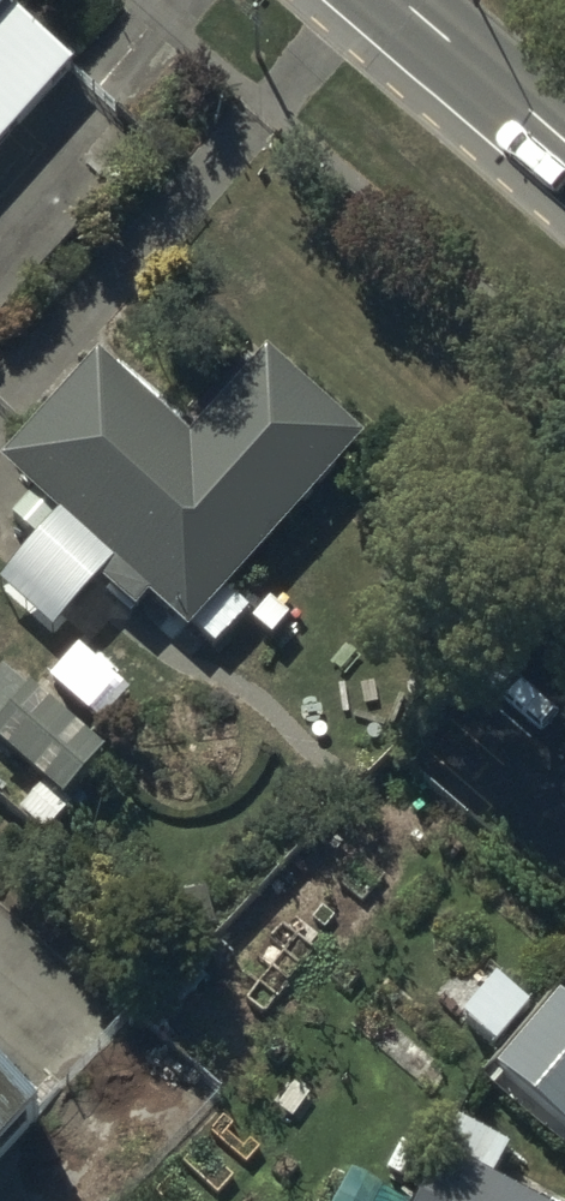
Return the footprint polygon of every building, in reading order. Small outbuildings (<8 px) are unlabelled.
[(27,30),(0,6),(0,59),(27,30)] [(343,435),(261,365),(195,442),(94,355),(4,461),(186,617),(343,435)] [(58,522),(34,498),(15,516),(39,540),(58,522)] [(0,581),(0,619),(19,598),(0,581)] [(249,612),(231,594),(196,628),(214,646),(249,612)] [(288,618),(272,603),(256,621),(272,636),(288,618)] [(117,684),(79,650),(52,679),(90,713),(117,684)] [(33,691),(0,729),(0,742),(66,800),(106,756),(33,691)] [(528,1006),(498,980),(464,1018),(495,1045),(528,1006)] [(562,994),(499,1067),(564,1124),(564,996),(562,994)] [(45,1118),(0,1076),(0,1164),(45,1118)] [(421,1200),(532,1200),(445,1155),(421,1200)] [(355,1173),(339,1200),(404,1200),(355,1173)]
